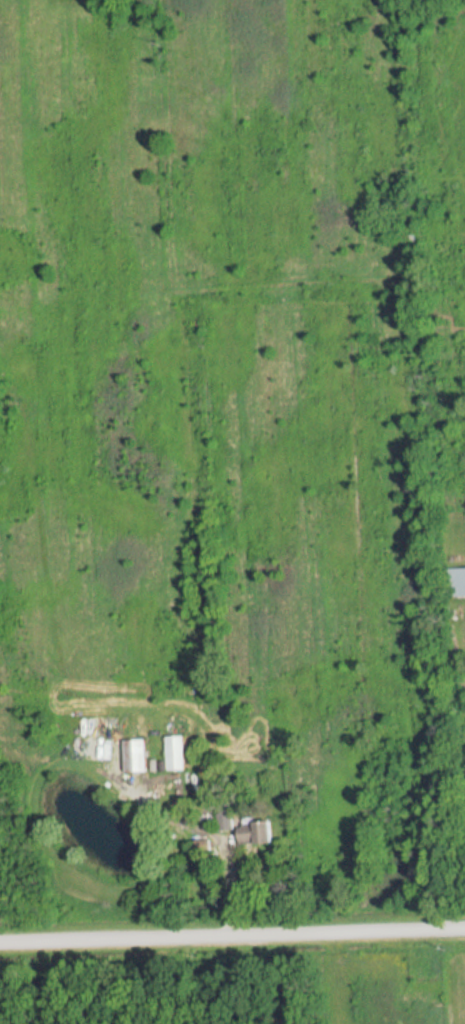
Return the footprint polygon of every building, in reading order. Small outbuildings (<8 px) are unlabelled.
[(446,568),(446,596),(464,596),(464,568),(446,568)] [(183,771),(183,737),(166,737),(166,771),(183,771)] [(124,774),(145,774),(145,741),(124,741),(124,774)] [(230,830),(230,815),(218,815),(218,830),(230,830)] [(238,845),(272,845),(272,822),(238,822),(238,845)]
